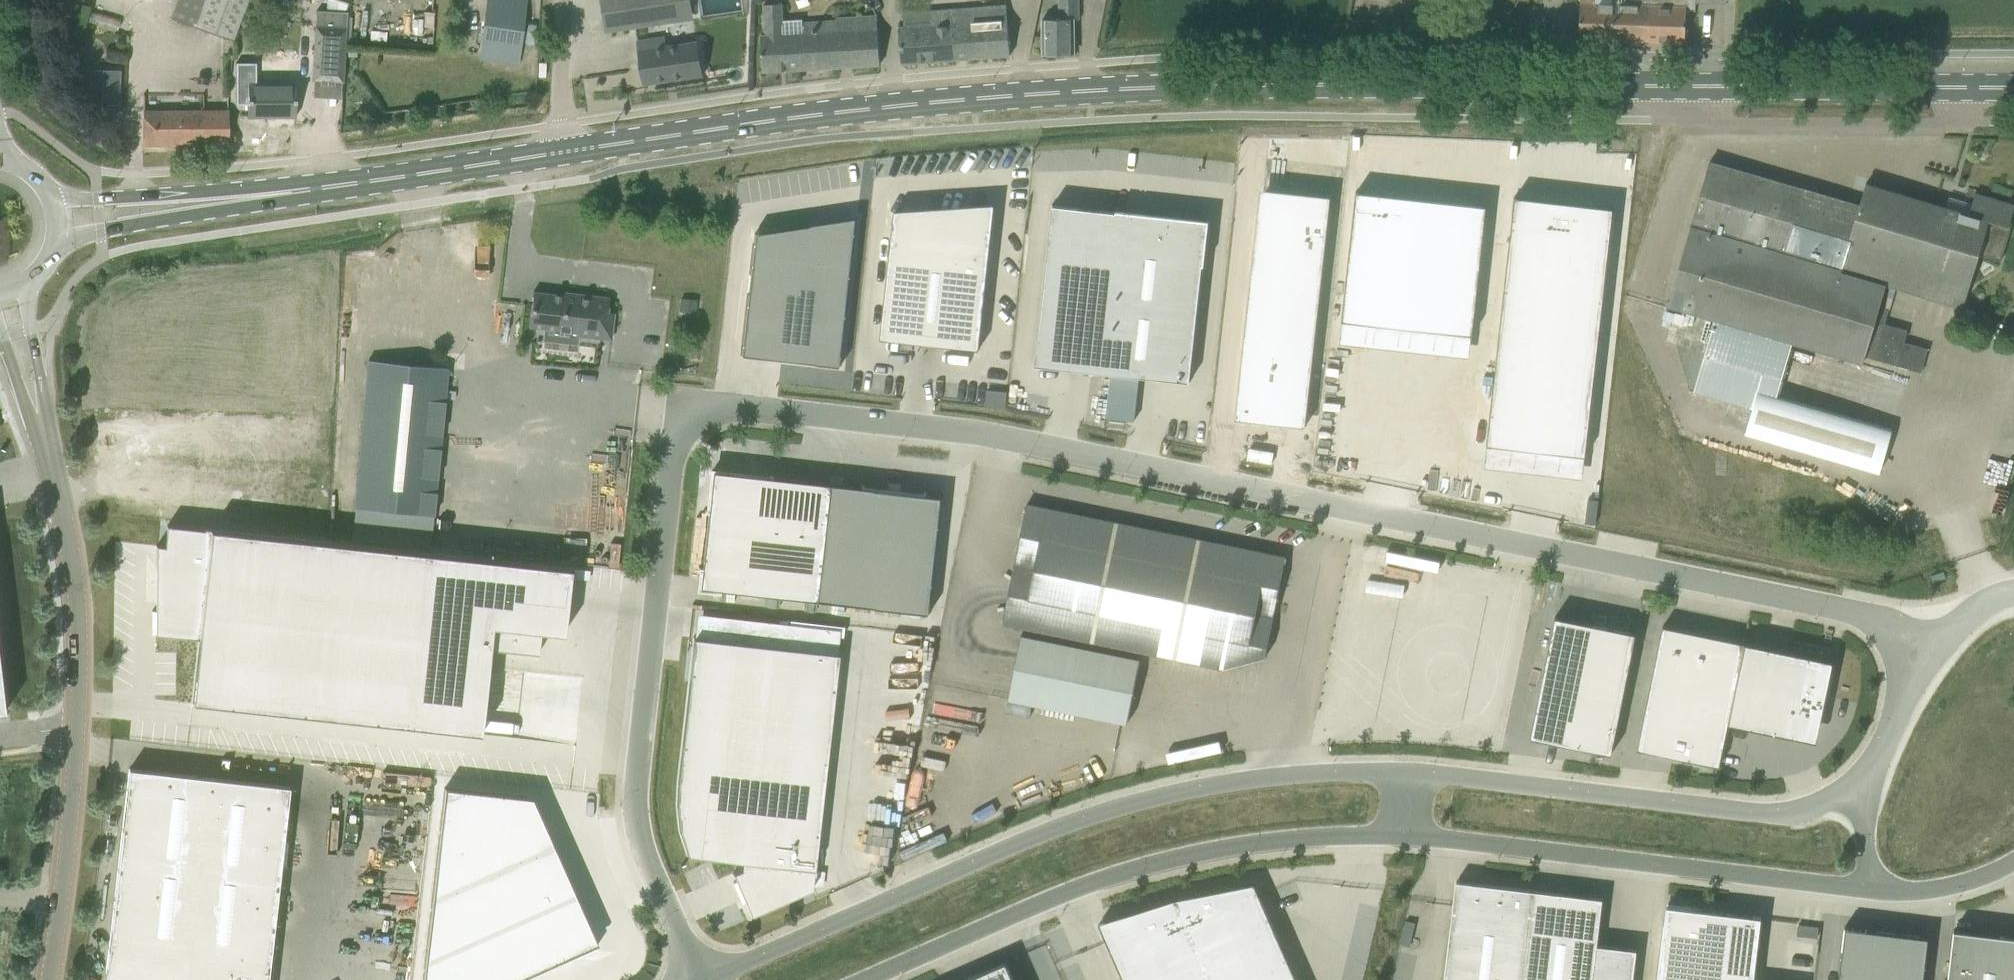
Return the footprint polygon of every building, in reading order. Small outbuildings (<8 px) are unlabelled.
[(247,0),(178,0),(171,19),(232,41),(236,30),(247,0)] [(526,0),(488,0),(480,57),(518,62),(526,0)] [(690,0),(601,0),(606,32),(634,27),(636,35),(648,33),(646,25),(693,18),(690,0)] [(1043,53),(1073,53),(1073,19),(1078,19),(1078,0),(1060,0),(1061,21),(1042,21),(1043,53)] [(1612,40),(1613,5),(1613,0),(1580,0),(1580,2),(1578,38),(1612,40)] [(1613,5),(1612,40),(1648,41),(1648,0),(1613,0),(1613,5)] [(1648,41),(1684,42),(1685,10),(1694,10),(1694,0),(1648,0),(1648,41)] [(764,36),(760,36),(761,51),(762,71),(879,64),(878,44),(877,28),(876,15),(835,18),(835,21),(802,23),(802,19),(781,20),(780,3),(762,4),(763,6),(764,36)] [(1009,55),(1006,7),(967,10),(967,8),(932,11),(933,24),(899,27),(902,63),(954,59),(1009,55)] [(315,26),(312,79),(342,81),(345,28),(346,12),(316,10),(315,26)] [(637,46),(643,84),(702,75),(697,41),(665,46),(664,42),(637,46)] [(66,60),(66,76),(93,76),(93,92),(109,92),(109,60),(66,60)] [(255,75),(235,75),(235,117),(247,117),(247,130),(295,129),(295,96),(255,96),(255,75)] [(227,145),(227,112),(143,111),(143,125),(143,145),(227,145)] [(1667,305),(1716,320),(1694,391),(1752,408),(1744,433),(1879,472),(1891,430),(1777,396),(1792,344),(1862,364),(1864,356),(1920,372),(1928,349),(1904,342),(1907,331),(1884,324),(1887,310),(1878,308),(1886,283),(1964,307),(1980,254),(2000,260),(2007,239),(2012,220),(2010,219),(2013,206),(2013,205),(1974,193),(1971,204),(1948,197),(1945,207),(1865,183),(1859,205),(1709,162),(1703,181),(1667,305)] [(1259,188),(1233,419),(1241,420),(1241,416),(1301,422),(1304,396),(1308,396),(1330,195),(1259,188)] [(1356,191),(1341,320),(1472,334),(1486,206),(1480,205),(1396,196),(1356,191)] [(994,203),(968,205),(968,209),(918,212),(917,220),(910,220),(909,213),(893,214),(879,339),(978,349),(994,203)] [(1033,365),(1189,382),(1207,221),(1051,204),(1033,365)] [(1516,215),(1489,464),(1589,475),(1616,226),(1516,215)] [(752,244),(740,355),(840,366),(856,217),(821,223),(753,233),(752,244)] [(563,292),(562,295),(532,291),(528,326),(577,332),(576,335),(610,339),(613,312),(606,311),(608,297),(563,292)] [(680,298),(679,311),(694,313),(696,300),(680,298)] [(433,515),(447,368),(367,360),(353,507),(433,515)] [(704,363),(703,374),(712,375),(713,364),(704,363)] [(710,471),(700,569),(719,571),(717,590),(930,614),(943,496),(710,471)] [(1595,525),(1598,500),(1588,499),(1585,524),(1595,525)] [(1002,624),(1222,670),(1265,658),(1285,556),(1027,503),(1002,624)] [(159,544),(158,632),(201,637),(194,701),(483,733),(492,648),(540,653),(542,631),(565,633),(573,568),(169,524),(167,545),(159,544)] [(1636,633),(1554,616),(1529,737),(1610,754),(1636,633)] [(1653,708),(1645,750),(1719,766),(1727,723),(1744,643),(1662,626),(1645,706),(1653,708)] [(1008,700),(1126,725),(1139,660),(1021,636),(1008,700)] [(676,781),(675,805),(678,830),(686,855),(741,861),(740,870),(732,873),(750,915),(810,889),(837,654),(693,638),(676,781)] [(1744,643),(1727,723),(1794,737),(1797,721),(1819,726),(1820,721),(1832,661),(1744,643)] [(106,972),(115,973),(115,979),(267,979),(270,957),(289,786),(128,768),(108,948),(106,972)] [(422,979),(515,979),(572,955),(574,958),(594,949),(526,797),(443,787),(422,979)] [(1441,979),(1631,979),(1635,946),(1595,941),(1600,894),(1533,886),(1454,877),(1441,979)] [(1173,899),(1209,979),(1296,979),(1254,883),(1244,885),(1234,886),(1223,888),(1213,890),(1203,892),(1193,894),(1183,896),(1173,899)] [(1098,922),(1123,979),(1209,979),(1173,899),(1164,901),(1154,904),(1145,907),(1135,910),(1126,913),(1116,916),(1107,919),(1098,922)] [(1657,979),(1754,979),(1761,917),(1666,905),(1657,979)] [(1837,979),(1923,979),(1928,937),(1844,927),(1837,979)] [(1947,979),(2013,979),(2013,937),(1953,930),(1947,979)] [(1005,962),(963,979),(1013,979),(1005,962)]
